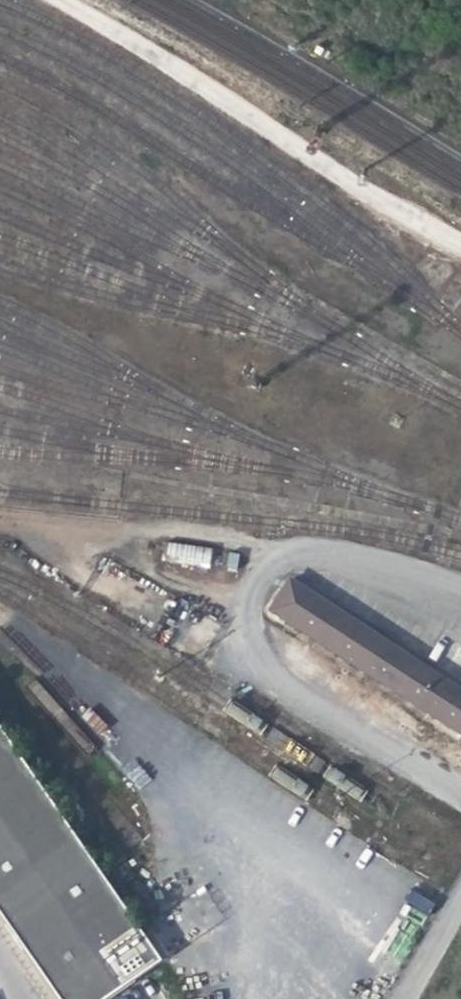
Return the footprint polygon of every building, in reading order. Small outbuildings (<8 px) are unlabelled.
[(163,544),(161,555),(209,561),(211,551),(163,544)] [(342,614),(290,580),(270,609),(460,733),(460,690),(342,614)] [(57,998),(106,998),(161,960),(0,728),(0,919),(57,998)] [(412,891),(405,902),(427,915),(434,903),(412,891)]
